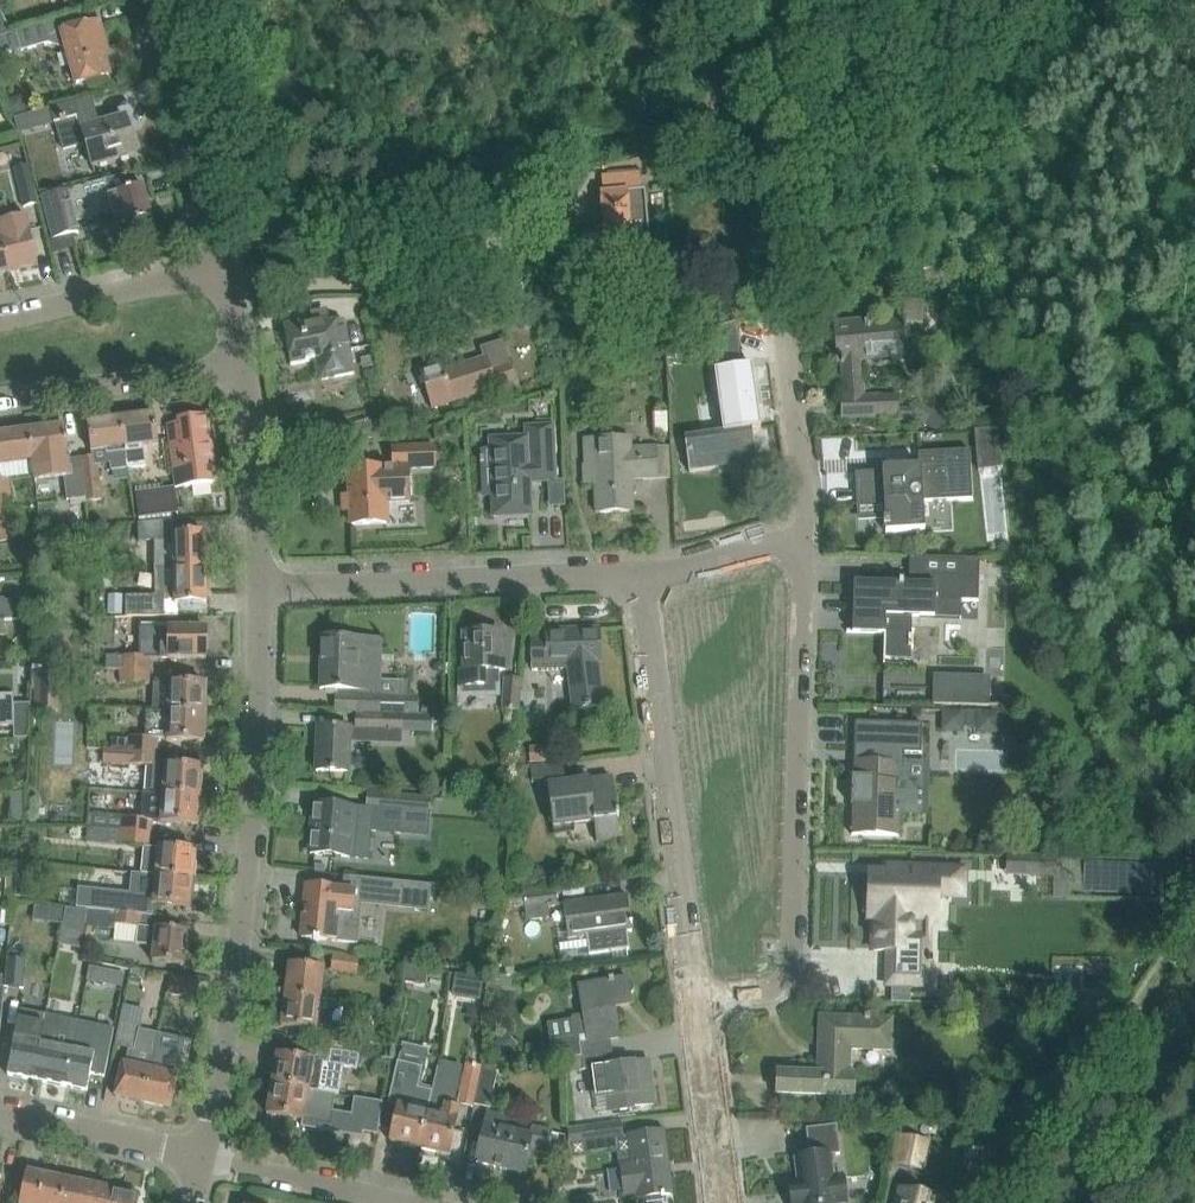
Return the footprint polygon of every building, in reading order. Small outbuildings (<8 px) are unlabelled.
[(12,34),(11,32),(0,10),(0,37),(12,34)] [(99,22),(84,27),(80,13),(11,32),(12,34),(0,37),(0,57),(23,51),(60,41),(58,36),(64,35),(77,85),(109,75),(102,52),(106,50),(99,22)] [(23,97),(8,101),(11,115),(27,111),(23,97)] [(91,98),(53,109),(64,150),(87,144),(93,166),(136,154),(125,117),(98,125),(91,98)] [(28,116),(18,118),(22,132),(32,129),(28,116)] [(657,180),(671,180),(670,149),(656,150),(657,180)] [(28,164),(13,167),(22,207),(38,203),(28,164)] [(641,193),(640,174),(602,177),(604,194),(601,194),(605,238),(598,239),(598,240),(590,241),(593,266),(615,264),(616,276),(633,274),(627,194),(641,193)] [(125,176),(42,198),(43,202),(53,240),(72,235),(69,224),(113,212),(117,226),(152,217),(143,186),(128,190),(125,176)] [(0,204),(0,235),(9,271),(38,265),(26,216),(9,220),(5,203),(0,204)] [(0,235),(0,273),(9,271),(0,235)] [(941,257),(921,263),(923,270),(926,282),(947,276),(943,265),(941,257)] [(354,374),(343,321),(329,324),(328,318),(283,326),(291,365),(329,358),(333,378),(354,374)] [(904,319),(835,326),(838,361),(841,361),(841,365),(842,365),(844,398),(842,398),(842,418),(898,417),(898,396),(864,397),(862,358),(908,353),(904,319)] [(440,361),(420,368),(432,408),(514,382),(502,342),(481,349),(484,359),(444,372),(440,361)] [(724,432),(684,438),(689,473),(691,472),(690,468),(719,464),(718,456),(736,453),(739,474),(757,472),(751,429),(761,428),(752,365),(716,371),(718,388),(721,410),(724,432)] [(671,401),(657,401),(657,424),(672,424),(671,401)] [(920,405),(912,420),(924,426),(931,411),(920,405)] [(154,414),(121,419),(127,468),(145,465),(143,445),(158,443),(154,414)] [(180,425),(166,427),(174,488),(214,483),(206,417),(180,420),(180,425)] [(127,468),(121,419),(87,423),(91,452),(92,455),(80,456),(81,468),(84,498),(84,500),(101,498),(98,465),(109,463),(110,470),(127,468)] [(65,426),(28,430),(32,461),(31,461),(34,481),(63,477),(66,501),(84,498),(81,468),(80,456),(69,457),(65,426)] [(483,470),(481,470),(482,495),(492,495),(493,517),(531,515),(530,482),(555,481),(557,481),(556,427),(546,427),(532,428),(533,448),(528,448),(482,450),(483,470)] [(28,430),(0,434),(0,465),(31,461),(32,461),(28,430)] [(1001,467),(998,431),(975,434),(978,469),(1001,467)] [(670,478),(669,447),(631,448),(630,439),(583,440),(583,485),(594,485),(595,513),(633,511),(632,479),(670,478)] [(392,468),(349,470),(351,525),(387,523),(386,503),(410,501),(408,469),(434,467),(433,446),(391,448),(392,468)] [(883,473),(856,474),(858,505),(885,504),(886,533),(925,531),(923,502),(973,499),(970,450),(920,453),(921,468),(883,470),(883,473)] [(0,478),(0,543),(15,541),(9,477),(0,478)] [(175,489),(136,494),(139,519),(178,514),(175,489)] [(167,535),(138,537),(138,542),(154,541),(155,568),(158,569),(174,568),(174,569),(206,569),(205,534),(177,534),(177,520),(166,521),(167,535)] [(166,521),(137,523),(138,537),(167,535),(166,521)] [(977,600),(979,559),(910,557),(909,583),(903,583),(904,581),(899,581),(899,586),(861,585),(861,581),(858,581),(856,631),(846,630),(846,632),(884,634),(883,665),(885,665),(885,660),(908,660),(909,648),(911,648),(912,636),(910,636),(910,615),(933,616),(935,600),(959,601),(959,599),(977,600)] [(174,568),(158,569),(159,599),(159,603),(170,603),(170,605),(179,605),(206,604),(206,569),(174,569),(174,568)] [(4,620),(14,620),(13,601),(6,602),(6,599),(0,599),(0,620),(4,620)] [(159,599),(126,600),(126,618),(179,617),(179,605),(170,605),(170,603),(159,603),(159,599)] [(170,624),(139,624),(139,657),(149,657),(149,659),(168,659),(206,659),(206,645),(209,645),(209,632),(206,632),(206,629),(170,629),(170,624)] [(465,670),(461,671),(461,687),(462,687),(462,695),(497,694),(497,685),(500,685),(500,671),(509,671),(509,664),(502,664),(501,633),(491,633),(491,629),(474,629),(474,633),(464,633),(465,670)] [(546,637),(531,637),(532,671),(567,670),(571,696),(573,710),(602,706),(597,663),(600,663),(601,631),(546,631),(546,637)] [(381,679),(381,659),(381,639),(321,637),(320,690),(355,691),(355,711),(414,712),(414,695),(408,695),(409,680),(381,679)] [(120,670),(149,671),(149,659),(149,657),(139,657),(106,656),(106,670),(120,670)] [(149,685),(149,671),(120,670),(120,684),(149,685)] [(520,680),(504,681),(505,712),(521,712),(520,680)] [(205,713),(206,685),(152,683),(151,711),(205,713)] [(932,705),(1003,707),(1003,705),(984,705),(985,686),(937,684),(937,703),(932,703),(932,705)] [(14,726),(14,707),(14,694),(0,695),(0,726),(14,726)] [(30,706),(14,707),(14,726),(14,738),(29,738),(30,706)] [(204,742),(205,713),(151,711),(147,710),(146,723),(145,723),(144,737),(122,735),(122,743),(104,742),(103,749),(157,753),(159,739),(166,739),(166,741),(204,742)] [(997,714),(943,712),(942,732),(957,732),(962,727),(977,728),(982,733),(996,734),(997,714)] [(355,714),(354,728),(431,732),(432,716),(355,714)] [(854,762),(852,810),(859,810),(859,813),(869,813),(869,835),(898,836),(899,808),(916,808),(916,792),(909,784),(910,764),(904,763),(905,753),(922,754),(923,724),(855,722),(854,751),(861,752),(860,762),(854,762)] [(351,728),(318,727),(316,771),(349,773),(351,728)] [(534,733),(535,750),(561,749),(560,731),(534,733)] [(200,797),(203,768),(157,765),(157,753),(103,749),(102,763),(127,764),(127,763),(147,764),(144,792),(200,797)] [(563,764),(530,768),(532,783),(565,779),(563,764)] [(612,778),(547,786),(554,835),(555,835),(553,817),(571,815),(573,825),(594,822),(596,842),(620,839),(617,819),(619,819),(618,814),(617,814),(612,778)] [(200,797),(144,792),(141,791),(140,818),(124,816),(124,815),(122,814),(120,830),(152,833),(154,820),(160,821),(160,822),(198,825),(200,797)] [(366,809),(429,814),(431,796),(367,791),(366,809)] [(314,805),(310,854),(348,857),(366,858),(369,830),(400,833),(401,812),(366,809),(362,809),(314,805)] [(61,829),(60,856),(73,856),(74,829),(61,829)] [(193,880),(196,852),(151,847),(152,833),(120,830),(119,843),(144,846),(141,875),(193,880)] [(1030,855),(1030,875),(1054,876),(1055,856),(1030,855)] [(864,894),(864,913),(869,913),(868,919),(874,919),(873,951),(887,952),(912,952),(913,920),(936,921),(937,894),(962,895),(963,870),(901,868),(901,874),(870,873),(869,894),(864,894)] [(14,894),(15,873),(5,873),(4,893),(14,894)] [(78,888),(76,908),(86,909),(112,911),(155,916),(157,905),(190,909),(193,880),(141,875),(132,874),(130,894),(78,888)] [(307,885),(301,938),(337,942),(357,943),(362,895),(417,902),(416,909),(428,911),(431,886),(363,879),(361,892),(343,889),(307,885)] [(15,885),(15,898),(28,899),(29,886),(15,885)] [(556,889),(524,893),(527,918),(549,915),(547,906),(558,904),(556,889)] [(630,920),(627,895),(563,903),(568,940),(632,931),(631,923),(632,923),(632,920),(630,920)] [(11,910),(0,909),(0,924),(10,924),(11,910)] [(85,912),(65,909),(62,925),(83,928),(85,912)] [(171,918),(155,916),(112,911),(86,909),(85,939),(94,939),(94,927),(113,929),(114,925),(138,927),(136,945),(154,947),(152,962),(183,966),(187,932),(170,930),(171,918)] [(108,942),(102,975),(126,979),(132,946),(108,942)] [(333,955),(331,970),(358,974),(360,958),(333,955)] [(7,958),(4,987),(24,989),(24,977),(25,972),(26,960),(7,958)] [(325,968),(289,964),(285,996),(320,1000),(321,998),(325,968)] [(88,968),(86,982),(100,984),(102,970),(88,968)] [(172,975),(168,994),(195,999),(199,981),(172,975)] [(480,1000),(482,978),(456,976),(453,997),(480,1000)] [(571,1018),(548,1021),(551,1039),(555,1059),(567,1057),(581,1055),(581,1056),(612,1052),(610,1039),(618,1037),(613,1002),(630,1000),(629,995),(631,993),(633,990),(633,987),(632,984),(630,982),(627,982),(626,978),(613,980),(613,978),(608,979),(608,981),(579,986),(584,1016),(571,1018)] [(910,1004),(911,985),(891,985),(891,986),(890,1003),(910,1004)] [(335,1000),(321,998),(320,1000),(285,996),(281,1027),(316,1032),(317,1030),(323,1031),(320,1044),(346,1049),(349,1034),(331,1030),(335,1000)] [(20,1010),(7,1075),(34,1081),(47,1015),(46,1015),(20,1010)] [(47,1015),(34,1081),(66,1087),(79,1022),(47,1015)] [(891,1051),(892,1019),(820,1017),(819,1048),(823,1048),(822,1074),(777,1072),(776,1094),(854,1096),(855,1075),(850,1074),(850,1067),(851,1067),(852,1049),(891,1051)] [(138,1029),(139,1025),(120,1020),(114,1045),(134,1050),(131,1066),(122,1064),(115,1097),(143,1103),(158,1033),(138,1029)] [(79,1022),(66,1087),(87,1091),(91,1072),(105,1075),(113,1029),(79,1022)] [(411,1069),(412,1027),(394,1027),(392,1068),(411,1069)] [(158,1033),(143,1103),(170,1109),(186,1040),(158,1033)] [(277,1055),(272,1086),(335,1096),(338,1096),(340,1080),(343,1066),(356,1068),(359,1055),(331,1049),(328,1064),(323,1063),(277,1055)] [(581,1055),(567,1057),(569,1072),(583,1070),(584,1070),(591,1069),(596,1098),(613,1096),(615,1112),(633,1110),(632,1107),(654,1104),(653,1097),(655,1097),(654,1092),(652,1092),(648,1061),(614,1065),(612,1052),(581,1056),(581,1055)] [(474,1103),(482,1069),(465,1065),(457,1104),(473,1107),(474,1103)] [(497,1072),(482,1069),(474,1103),(489,1107),(497,1072)] [(272,1086),(267,1114),(330,1125),(345,1128),(344,1135),(362,1138),(363,1133),(349,1130),(351,1115),(332,1111),(335,1096),(272,1086)] [(419,1149),(430,1103),(401,1097),(390,1142),(419,1149)] [(351,1115),(349,1130),(363,1133),(377,1135),(382,1104),(354,1099),(351,1115)] [(459,1110),(430,1103),(419,1149),(448,1156),(459,1110)] [(532,1128),(530,1136),(505,1130),(507,1119),(487,1115),(476,1162),(523,1173),(529,1149),(546,1153),(551,1132),(532,1128)] [(831,1155),(840,1154),(836,1125),(806,1129),(809,1157),(796,1159),(799,1183),(789,1184),(792,1202),(846,1202),(843,1177),(833,1178),(831,1155)] [(663,1131),(628,1135),(632,1173),(626,1174),(629,1195),(640,1193),(640,1198),(642,1198),(642,1202),(662,1200),(661,1196),(672,1194),(663,1131)] [(927,1142),(899,1136),(893,1164),(914,1168),(917,1155),(924,1156),(927,1142)] [(567,1169),(565,1179),(578,1182),(580,1171),(567,1169)] [(55,1177),(26,1171),(20,1202),(49,1202),(55,1177)] [(83,1183),(55,1177),(49,1202),(79,1202),(83,1183)] [(111,1190),(83,1183),(79,1202),(108,1202),(111,1190)] [(930,1195),(900,1188),(896,1202),(929,1202),(930,1195)] [(111,1190),(108,1202),(138,1202),(140,1196),(111,1190)]
